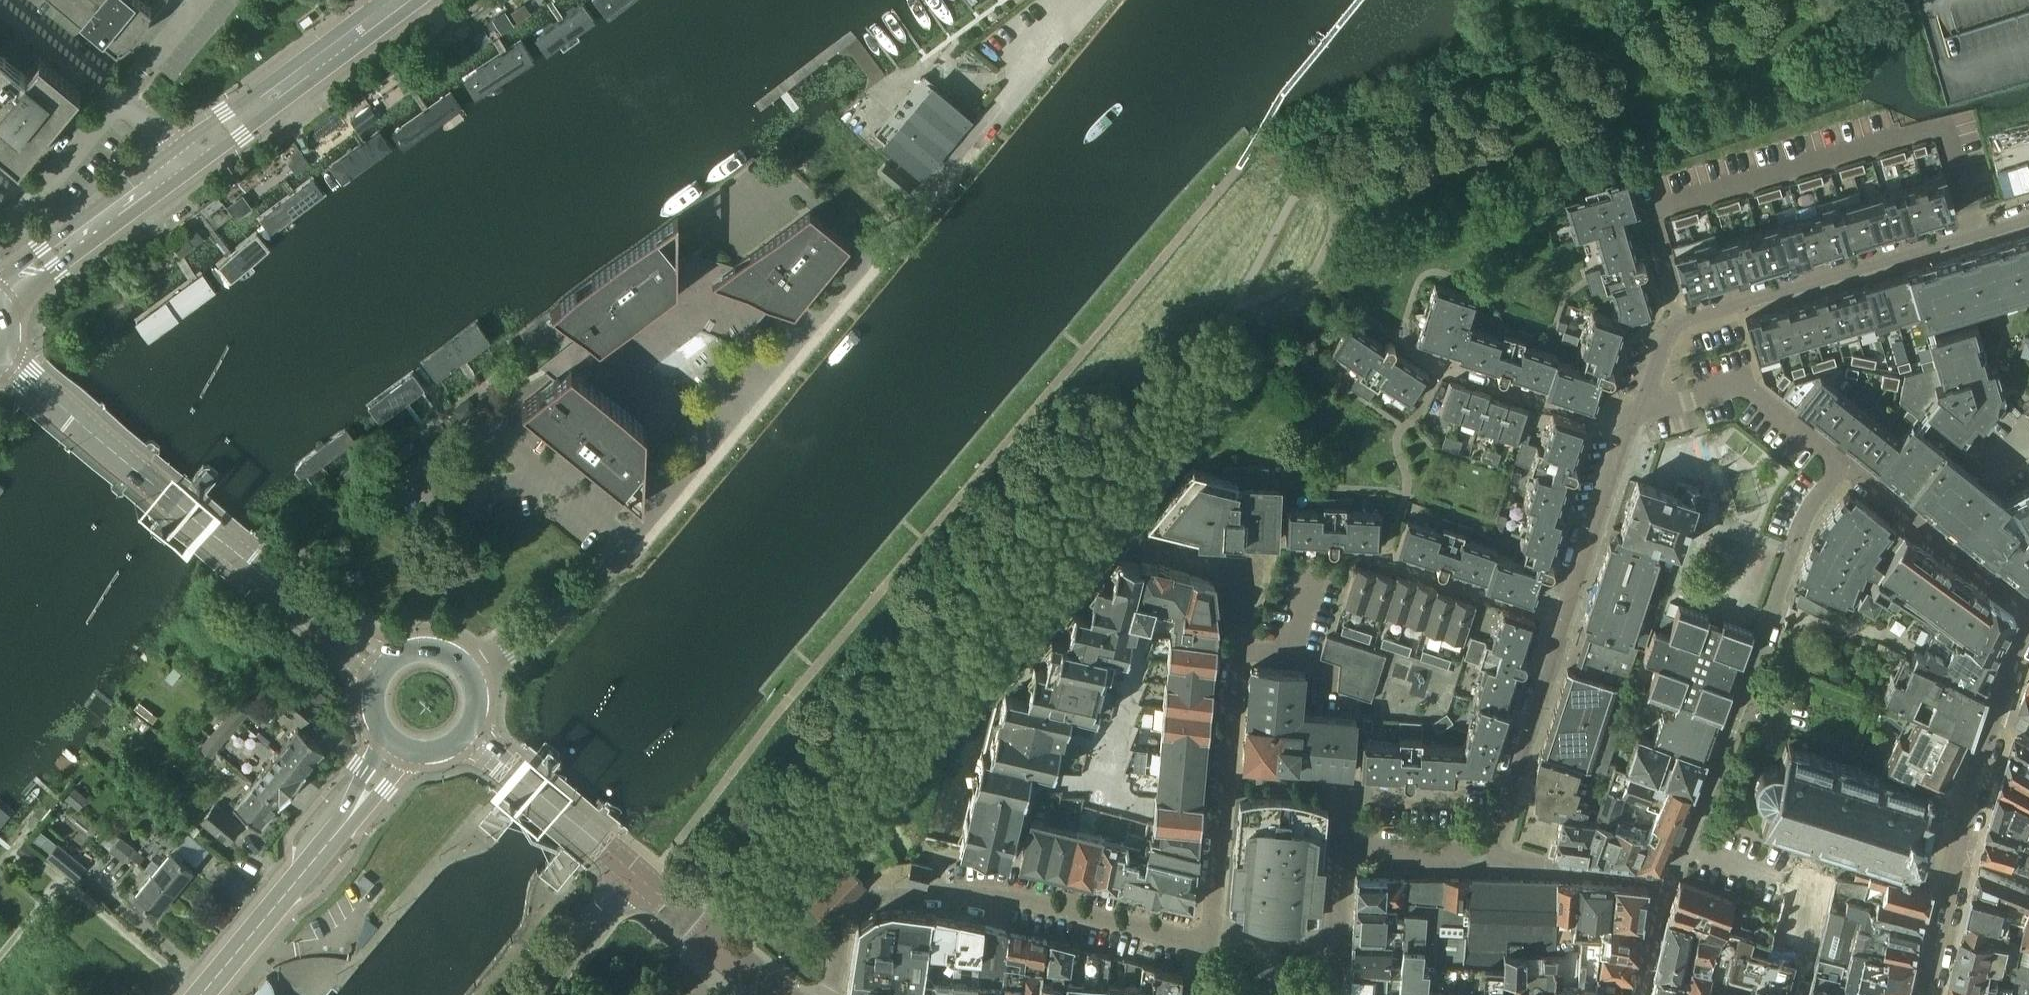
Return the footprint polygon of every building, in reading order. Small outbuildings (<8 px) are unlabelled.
[(142,0),(58,0),(117,49),(151,7),(142,0)] [(1944,95),(2028,70),(2028,0),(1917,0),(1944,95)] [(594,20),(584,5),(537,37),(547,53),(594,20)] [(502,20),(493,25),(499,35),(508,30),(507,28),(502,20)] [(461,80),(467,91),(528,59),(522,47),(461,80)] [(24,73),(0,53),(0,150),(17,165),(65,107),(79,90),(38,56),(24,73)] [(425,71),(411,81),(416,89),(418,91),(431,81),(425,71)] [(398,102),(405,77),(388,73),(382,98),(398,102)] [(923,173),(969,119),(921,77),(874,132),(923,173)] [(390,128),(399,142),(454,102),(445,89),(390,128)] [(371,107),(351,121),(360,133),(371,125),(379,119),(371,107)] [(697,162),(712,183),(775,137),(762,117),(697,162)] [(390,146),(380,131),(332,166),(343,180),(390,146)] [(1925,144),(1914,148),(1916,156),(1927,152),(1925,144)] [(292,160),(288,163),(295,174),(309,164),(310,164),(299,148),(289,155),(292,160)] [(1904,150),(1893,154),(1895,162),(1907,158),(1904,150)] [(1893,154),(1881,157),(1883,165),(1895,162),(1893,154)] [(913,185),(886,162),(878,171),(906,195),(913,185)] [(1863,163),(1851,166),(1854,174),(1865,170),(1863,163)] [(1851,166),(1840,169),(1842,177),(1854,174),(1851,166)] [(1943,170),(1922,176),(1935,220),(1956,213),(1946,177),(1945,174),(1943,170)] [(1639,213),(1634,194),(1629,178),(1628,174),(1605,181),(1605,183),(1584,189),(1585,193),(1564,199),(1569,216),(1576,238),(1595,233),(1627,223),(1625,217),(1639,213)] [(1821,175),(1810,178),(1812,186),(1824,183),(1821,175)] [(1922,181),(1903,187),(1914,226),(1919,224),(1935,220),(1922,176),(1921,176),(1922,181)] [(1793,178),(1782,180),(1785,200),(1795,199),(1793,178)] [(1810,178),(1798,182),(1800,189),(1812,186),(1810,178)] [(313,184),(258,218),(267,234),(322,200),(313,184)] [(1780,187),(1768,190),(1771,198),(1782,195),(1780,187)] [(1903,187),(1882,193),(1893,232),(1914,226),(1903,187)] [(1768,190),(1757,194),(1759,201),(1771,198),(1768,190)] [(1858,190),(1838,196),(1852,244),(1872,238),(1858,190)] [(1859,190),(1858,190),(1872,238),(1893,232),(1882,193),(1878,194),(1862,199),(1859,190)] [(1838,196),(1817,202),(1831,250),(1852,244),(1838,196)] [(1739,199),(1727,202),(1729,210),(1741,207),(1739,199)] [(1727,202),(1715,206),(1718,214),(1729,210),(1727,202)] [(1819,211),(1799,217),(1810,256),(1822,253),(1831,250),(1817,202),(1816,202),(1816,203),(1819,211)] [(810,211),(734,267),(713,283),(772,304),(794,312),(850,244),(810,211)] [(1697,211),(1686,215),(1688,222),(1699,219),(1697,211)] [(678,290),(678,260),(672,252),(678,248),(678,215),(552,309),(582,334),(600,348),(678,290)] [(1686,215),(1674,218),(1676,226),(1688,222),(1686,215)] [(1799,217),(1778,223),(1790,262),(1810,256),(1799,217)] [(1639,262),(1627,224),(1627,223),(1595,233),(1605,266),(1585,272),(1588,282),(1646,266),(1646,265),(1644,263),(1643,262),(1642,263),(1639,262)] [(1768,226),(1757,229),(1769,268),(1790,262),(1778,223),(1768,226)] [(1757,229),(1737,236),(1748,275),(1769,268),(1757,229)] [(202,244),(192,231),(186,236),(196,249),(202,244)] [(1713,232),(1693,239),(1707,287),(1727,281),(1713,232)] [(1714,232),(1713,232),(1727,281),(1748,275),(1737,236),(1736,236),(1718,241),(1717,241),(1714,232)] [(265,248),(255,235),(218,266),(228,278),(265,248)] [(1907,271),(1919,310),(1922,322),(1928,320),(1932,319),(1951,313),(1955,312),(1975,306),(1984,303),(2016,294),(2024,291),(2028,290),(2028,235),(1907,271)] [(175,245),(183,257),(193,251),(184,239),(175,245)] [(1684,241),(1671,245),(1685,293),(1707,287),(1693,239),(1684,241)] [(739,345),(755,325),(772,304),(713,283),(734,267),(690,251),(678,260),(678,290),(600,348),(582,334),(539,367),(554,379),(571,366),(646,428),(645,458),(692,402),(652,369),(702,332),(739,345)] [(1653,313),(1643,276),(1642,272),(1644,271),(1645,271),(1646,269),(1646,267),(1646,266),(1588,282),(1591,293),(1611,287),(1616,304),(1612,316),(1624,321),(1653,313)] [(1895,275),(1885,278),(1899,326),(1900,326),(1897,316),(1919,310),(1907,271),(1896,275),(1895,275)] [(145,335),(212,289),(202,276),(136,322),(145,335)] [(1874,281),(1864,284),(1878,332),(1899,326),(1885,278),(1875,281),(1874,281)] [(1436,283),(1417,341),(1459,354),(1457,357),(1459,358),(1470,326),(1479,297),(1436,283)] [(1854,287),(1845,290),(1859,338),(1860,338),(1858,333),(1876,328),(1877,332),(1878,332),(1864,284),(1855,287),(1854,287)] [(1834,293),(1825,295),(1839,344),(1859,338),(1845,290),(1836,292),(1834,293)] [(1814,299),(1806,301),(1817,340),(1833,335),(1836,335),(1838,344),(1839,344),(1825,295),(1816,298),(1814,299)] [(1796,304),(1786,307),(1797,346),(1817,340),(1806,301),(1797,304),(1796,304)] [(1775,310),(1766,313),(1781,361),(1782,360),(1779,351),(1786,349),(1797,346),(1786,307),(1777,310),(1775,310)] [(1609,366),(1624,321),(1612,316),(1592,310),(1574,364),(1603,375),(1606,375),(1609,376),(1610,376),(1611,375),(1613,372),(1613,371),(1613,370),(1612,369),(1610,367),(1609,366)] [(1755,316),(1746,319),(1752,339),(1752,341),(1753,343),(1760,367),(1769,364),(1781,361),(1766,313),(1756,316),(1755,316)] [(1559,320),(1557,328),(1564,331),(1567,322),(1559,320)] [(1360,393),(1394,344),(1393,343),(1391,342),(1390,342),(1388,343),(1386,346),(1350,322),(1332,350),(1362,370),(1351,387),(1360,393)] [(1501,377),(1517,328),(1501,322),(1497,335),(1470,326),(1459,358),(1476,363),(1475,367),(1483,370),(1484,366),(1498,371),(1497,373),(1499,377),(1501,377)] [(479,327),(426,365),(438,382),(491,344),(479,327)] [(1593,407),(1603,375),(1574,364),(1557,358),(1558,355),(1530,345),(1534,333),(1517,328),(1501,377),(1503,378),(1506,376),(1507,374),(1522,379),(1520,382),(1528,385),(1530,381),(1547,387),(1545,391),(1563,397),(1562,401),(1570,403),(1571,399),(1593,407)] [(1900,400),(1899,402),(1902,404),(1907,409),(1917,416),(1918,417),(1920,419),(1925,412),(1957,437),(1976,414),(1983,420),(1999,400),(1992,375),(1983,378),(1968,328),(1942,335),(1927,340),(1935,365),(1934,365),(1922,369),(1915,371),(1905,375),(1904,377),(1900,400)] [(1394,344),(1360,393),(1370,400),(1381,383),(1411,402),(1429,375),(1394,351),(1395,348),(1395,346),(1394,344)] [(1852,355),(1851,363),(1863,365),(1864,357),(1852,355)] [(1835,356),(1822,360),(1825,367),(1837,364),(1835,356)] [(1864,357),(1863,365),(1875,367),(1876,359),(1864,357)] [(1932,358),(1920,362),(1922,369),(1934,365),(1932,358)] [(1822,360),(1811,363),(1813,371),(1825,367),(1822,360)] [(1909,360),(1897,364),(1900,371),(1912,368),(1909,360)] [(1803,365),(1791,369),(1794,377),(1806,373),(1803,365)] [(571,366),(554,379),(522,403),(643,502),(645,458),(646,428),(571,366)] [(1846,366),(1844,374),(1857,377),(1858,369),(1846,366)] [(416,371),(371,405),(381,418),(426,384),(416,371)] [(1784,373),(1777,383),(1783,388),(1791,378),(1784,373)] [(1786,392),(1783,396),(1795,406),(1797,407),(1810,418),(1836,387),(1820,374),(1799,380),(1794,381),(1794,382),(1786,392)] [(1883,374),(1881,386),(1889,387),(1891,375),(1883,374)] [(1891,375),(1889,387),(1897,389),(1899,377),(1891,375)] [(1460,420),(1470,388),(1450,381),(1440,413),(1460,420)] [(1836,387),(1810,418),(1818,424),(1819,425),(1826,431),(1852,399),(1836,387)] [(1480,428),(1490,397),(1491,395),(1470,388),(1460,420),(1479,426),(1478,428),(1480,428)] [(1499,435),(1509,404),(1490,397),(1480,428),(1499,435)] [(1852,399),(1826,431),(1834,437),(1835,438),(1842,444),(1867,412),(1852,399)] [(1528,410),(1509,404),(1499,435),(1519,441),(1519,439),(1522,439),(1518,451),(1576,470),(1576,468),(1576,467),(1575,466),(1574,465),(1573,464),(1572,463),(1584,423),(1553,413),(1542,446),(1528,442),(1530,433),(1522,430),(1528,410)] [(1907,409),(1902,415),(1912,422),(1917,416),(1907,409)] [(1867,412),(1842,444),(1843,444),(1849,449),(1851,450),(1858,456),(1883,425),(1867,412)] [(1883,425),(1858,456),(1859,457),(1865,462),(1867,463),(1874,469),(1899,437),(1883,425)] [(347,427),(292,466),(301,479),(356,440),(347,427)] [(1875,470),(1941,522),(1950,530),(1955,533),(2026,590),(2028,586),(2028,491),(2004,504),(1988,492),(1982,487),(1974,481),(1908,429),(1895,445),(1875,470)] [(1447,435),(1443,448),(1450,450),(1454,438),(1447,435)] [(1454,438),(1450,450),(1459,453),(1463,441),(1454,438)] [(1486,448),(1482,460),(1490,463),(1494,451),(1486,448)] [(1494,451),(1490,463),(1498,465),(1502,453),(1494,451)] [(1574,472),(1575,470),(1576,470),(1518,451),(1515,461),(1535,468),(1524,502),(1531,505),(1556,511),(1569,472),(1571,473),(1573,473),(1574,472)] [(367,476),(375,484),(393,470),(388,465),(380,471),(377,468),(367,476)] [(1276,541),(1278,479),(1266,478),(1267,466),(1235,465),(1220,465),(1220,477),(1194,469),(1147,524),(1149,525),(1151,526),(1160,530),(1162,528),(1198,537),(1198,538),(1223,539),(1223,538),(1241,538),(1241,540),(1263,541),(1276,541)] [(202,476),(210,482),(215,476),(207,469),(202,476)] [(1513,470),(1511,478),(1519,481),(1522,473),(1513,470)] [(1686,483),(1677,480),(1673,492),(1637,480),(1621,530),(1679,549),(1695,499),(1699,487),(1686,483)] [(1317,509),(1287,508),(1286,542),(1305,542),(1304,547),(1313,547),(1314,543),(1328,544),(1328,547),(1329,549),(1331,550),(1333,550),(1335,497),(1318,496),(1317,509)] [(1882,566),(1905,537),(1895,529),(1855,496),(1850,503),(1844,498),(1820,527),(1826,532),(1820,544),(1812,541),(1799,576),(1807,579),(1804,586),(1806,587),(1847,611),(1854,604),(1867,570),(1877,573),(1878,573),(1882,566)] [(1353,498),(1335,497),(1333,550),(1335,550),(1337,548),(1338,544),(1352,545),(1352,549),(1362,549),(1362,545),(1380,546),(1382,512),(1352,511),(1353,498)] [(1548,560),(1563,514),(1556,511),(1531,505),(1515,555),(1552,567),(1552,566),(1552,564),(1551,562),(1548,560)] [(1499,513),(1496,522),(1504,524),(1507,516),(1499,513)] [(1440,572),(1456,522),(1440,517),(1436,529),(1407,520),(1397,552),(1414,557),(1413,561),(1422,564),(1423,560),(1437,565),(1436,567),(1436,569),(1437,571),(1438,572),(1440,572)] [(1491,566),(1496,549),(1469,540),(1473,527),(1456,522),(1440,572),(1441,573),(1443,573),(1446,570),(1447,568),(1460,572),(1459,576),(1467,579),(1469,575),(1485,581),(1484,585),(1501,590),(1507,574),(1508,572),(1491,566)] [(1586,630),(1588,630),(1626,642),(1628,637),(1631,638),(1659,557),(1654,555),(1656,549),(1617,536),(1615,542),(1611,541),(1583,622),(1588,624),(1586,630)] [(1878,573),(1871,584),(1904,605),(1939,627),(1936,632),(1944,636),(1959,645),(1961,641),(1984,595),(1914,543),(1905,536),(1905,537),(1882,566),(1878,573)] [(1508,572),(1512,558),(1496,553),(1497,549),(1496,549),(1491,566),(1508,572)] [(1551,568),(1552,567),(1515,555),(1514,558),(1512,558),(1508,572),(1507,574),(1537,585),(1543,569),(1545,570),(1548,570),(1549,570),(1550,569),(1551,568)] [(1051,639),(1051,637),(1068,641),(1071,626),(1070,626),(1071,624),(1085,628),(1088,615),(1074,612),(1074,610),(1089,614),(1093,597),(1104,599),(1107,584),(1111,585),(1114,569),(1120,571),(1122,560),(1118,559),(1114,557),(996,699),(983,753),(989,754),(993,737),(1005,740),(1008,728),(999,725),(999,726),(997,726),(998,723),(999,724),(1008,727),(1011,714),(1001,712),(1005,692),(1026,698),(1031,680),(1042,682),(1044,671),(1036,669),(1036,668),(1034,667),(1034,666),(1045,669),(1049,653),(1047,653),(1048,651),(1058,654),(1061,641),(1051,639)] [(1215,658),(1216,641),(1215,641),(1216,626),(1217,627),(1218,627),(1216,608),(1219,606),(1215,597),(1213,582),(1203,580),(1203,578),(1190,575),(1190,574),(1171,569),(1171,568),(1169,567),(1159,562),(1157,564),(1155,564),(1155,565),(1141,562),(1141,564),(1122,560),(1120,571),(1114,569),(1111,585),(1107,584),(1104,599),(1093,597),(1089,614),(1074,610),(1074,612),(1088,615),(1085,628),(1071,624),(1070,626),(1071,626),(1068,641),(1051,637),(1051,639),(1061,641),(1058,654),(1048,651),(1047,653),(1049,653),(1045,669),(1034,666),(1034,667),(1036,668),(1036,669),(1044,671),(1042,682),(1031,680),(1026,698),(1005,692),(1001,712),(1011,714),(1008,727),(999,724),(998,723),(997,726),(999,726),(999,725),(1008,728),(1005,740),(993,737),(989,754),(983,753),(982,753),(978,770),(977,770),(973,786),(976,786),(969,816),(967,815),(963,832),(965,832),(962,846),(973,849),(973,851),(995,857),(995,854),(1007,857),(1010,843),(1012,844),(1016,827),(1014,826),(1018,811),(1021,798),(1025,799),(1029,783),(1027,783),(1031,767),(1054,773),(1062,739),(1056,738),(1058,731),(1066,733),(1071,711),(1096,717),(1104,683),(1103,683),(1103,682),(1098,681),(1100,675),(1108,677),(1113,655),(1127,658),(1127,657),(1120,655),(1123,643),(1130,644),(1131,643),(1129,643),(1132,632),(1127,631),(1131,616),(1148,620),(1153,602),(1183,609),(1182,622),(1176,622),(1176,621),(1174,621),(1174,623),(1173,637),(1170,637),(1167,662),(1169,662),(1167,681),(1166,681),(1161,730),(1162,731),(1161,749),(1158,776),(1157,795),(1156,795),(1155,798),(1157,799),(1157,798),(1200,802),(1200,803),(1202,803),(1202,799),(1201,799),(1191,799),(1191,793),(1201,794),(1203,780),(1205,762),(1194,761),(1195,755),(1204,756),(1204,757),(1205,757),(1206,753),(1205,753),(1206,739),(1196,738),(1197,733),(1207,734),(1206,735),(1208,735),(1208,731),(1207,731),(1197,731),(1197,725),(1209,726),(1212,694),(1200,693),(1201,687),(1211,688),(1211,689),(1212,689),(1213,685),(1211,685),(1211,686),(1201,685),(1201,680),(1212,681),(1213,666),(1214,667),(1214,663),(1213,662),(1213,663),(1203,662),(1204,657),(1215,658)] [(1365,609),(1376,573),(1356,566),(1344,603),(1365,609)] [(1386,613),(1396,579),(1376,573),(1365,609),(1385,616),(1386,613)] [(1532,601),(1537,585),(1507,574),(1501,590),(1500,594),(1509,597),(1510,593),(1532,601)] [(1405,619),(1417,582),(1397,576),(1396,579),(1386,613),(1405,619)] [(1424,625),(1436,592),(1437,589),(1417,582),(1405,619),(1424,625)] [(1884,600),(1868,591),(1859,605),(1876,615),(1884,600)] [(1444,635),(1455,598),(1436,592),(1424,625),(1423,628),(1444,635)] [(1797,601),(1797,603),(1811,612),(1817,602),(1800,592),(1800,593),(1797,601)] [(2015,617),(1984,595),(1961,641),(1994,660),(2015,618),(2015,617)] [(1476,604),(1455,598),(1444,635),(1464,641),(1476,604)] [(1655,629),(1645,658),(1658,663),(1652,679),(1647,693),(1676,704),(1672,715),(1666,713),(1665,716),(1661,715),(1658,722),(1652,739),(1686,752),(1701,758),(1701,756),(1712,728),(1713,729),(1714,728),(1712,727),(1715,718),(1721,721),(1732,690),(1727,688),(1736,663),(1737,660),(1742,661),(1753,631),(1752,631),(1723,620),(1721,625),(1708,620),(1709,615),(1679,604),(1668,633),(1655,629)] [(1522,658),(1534,619),(1535,618),(1502,608),(1492,642),(1472,636),(1469,647),(1526,666),(1526,665),(1526,664),(1526,662),(1525,661),(1524,660),(1522,658)] [(1355,637),(1358,629),(1344,624),(1341,633),(1355,637)] [(1372,633),(1358,629),(1355,637),(1369,641),(1372,633)] [(1613,727),(1631,671),(1638,646),(1636,646),(1626,642),(1588,630),(1574,672),(1567,669),(1541,752),(1581,765),(1605,773),(1621,730),(1613,727)] [(1644,648),(1649,633),(1641,630),(1636,646),(1638,646),(1644,648)] [(1994,660),(1961,641),(1959,645),(1944,636),(1936,632),(1935,631),(1925,654),(1917,650),(1913,658),(1981,690),(1989,676),(1986,674),(1994,660)] [(1371,700),(1386,654),(1327,635),(1320,657),(1340,663),(1338,689),(1371,700)] [(1395,650),(1398,642),(1384,637),(1381,645),(1395,650)] [(1411,646),(1398,642),(1395,650),(1409,655),(1411,646)] [(1525,666),(1526,666),(1469,647),(1465,658),(1485,664),(1474,698),(1478,700),(1506,707),(1518,670),(1520,670),(1521,670),(1523,669),(1524,668),(1525,666)] [(1434,663),(1437,655),(1423,650),(1420,659),(1434,663)] [(1451,659),(1437,655),(1434,663),(1448,668),(1451,659)] [(1983,691),(1981,690),(1913,658),(1904,678),(1894,674),(1885,693),(1890,696),(1894,698),(1892,700),(1917,712),(1969,735),(1983,691)] [(1352,772),(1357,719),(1300,714),(1300,715),(1294,714),(1295,701),(1300,701),(1301,702),(1304,671),(1251,667),(1243,762),(1277,766),(1277,765),(1294,767),(1352,772)] [(2028,688),(2021,705),(2028,710),(2028,689),(2028,688)] [(316,709),(299,695),(292,689),(278,706),(303,726),(316,709)] [(326,696),(317,689),(310,697),(319,705),(326,696)] [(1968,737),(1969,735),(1917,712),(1892,700),(1894,698),(1890,696),(1885,693),(1877,708),(1898,718),(1901,713),(1906,715),(1911,714),(1913,718),(1915,719),(1906,736),(1899,733),(1883,765),(1910,778),(1913,773),(1946,789),(1953,774),(1950,772),(1954,764),(1951,763),(1964,736),(1968,737)] [(1502,737),(1511,709),(1506,707),(1478,700),(1468,731),(1501,742),(1503,737),(1502,737)] [(238,704),(227,717),(237,726),(248,713),(238,704)] [(1453,722),(1447,713),(1433,723),(1439,732),(1453,722)] [(1372,729),(1373,718),(1364,718),(1364,729),(1372,729)] [(1408,782),(1412,721),(1400,720),(1399,741),(1363,738),(1361,773),(1403,776),(1403,777),(1403,778),(1404,779),(1405,780),(1406,781),(1407,782),(1408,782)] [(1457,767),(1458,744),(1422,742),(1424,722),(1412,721),(1408,782),(1409,782),(1410,781),(1412,781),(1412,780),(1413,779),(1414,778),(1414,776),(1456,779),(1457,767)] [(304,774),(324,750),(298,729),(279,753),(304,774)] [(1491,769),(1498,748),(1499,748),(1501,742),(1468,731),(1463,745),(1458,744),(1457,767),(1491,769)] [(211,756),(222,743),(212,734),(201,747),(211,756)] [(2015,734),(2011,750),(2028,761),(2028,742),(2015,734)] [(1706,760),(1701,758),(1686,752),(1652,739),(1640,735),(1634,751),(1700,776),(1706,760)] [(1862,765),(1857,764),(1857,767),(1838,761),(1839,758),(1834,757),(1833,760),(1815,754),(1816,751),(1811,750),(1810,753),(1792,747),(1793,744),(1789,743),(1788,746),(1786,745),(1780,766),(1777,765),(1773,765),(1769,766),(1766,767),(1762,769),(1759,771),(1757,774),(1755,779),(1754,783),(1754,786),(1754,791),(1755,795),(1757,797),(1760,801),(1767,806),(1761,825),(1763,825),(1762,829),(1766,830),(1767,828),(1786,833),(1785,836),(1790,838),(1791,835),(1809,840),(1808,843),(1813,844),(1814,842),(1832,848),(1831,850),(1836,852),(1837,849),(1855,855),(1854,858),(1859,859),(1860,857),(1878,862),(1877,865),(1882,866),(1883,863),(1900,869),(1900,870),(1904,872),(1905,869),(1906,870),(1907,865),(1906,864),(1910,851),(1911,851),(1912,848),(1913,848),(1925,810),(1924,810),(1925,807),(1924,806),(1928,793),(1929,794),(1931,789),(1930,788),(1930,786),(1925,785),(1924,788),(1907,783),(1908,780),(1903,778),(1902,781),(1884,775),(1884,772),(1881,771),(1880,774),(1861,768),(1862,765)] [(2011,750),(2004,774),(2028,788),(2028,761),(2011,750)] [(1700,776),(1634,751),(1627,769),(1693,794),(1700,776)] [(1577,777),(1581,765),(1541,752),(1540,753),(1537,771),(1580,786),(1589,789),(1591,786),(1586,784),(1588,780),(1577,777)] [(304,774),(279,753),(254,782),(279,803),(280,804),(305,775),(304,774)] [(1693,794),(1627,769),(1615,765),(1610,778),(1689,805),(1693,794)] [(1577,797),(1580,786),(1537,771),(1536,776),(1536,803),(1538,807),(1549,811),(1552,801),(1572,805),(1589,809),(1590,805),(1586,804),(1587,800),(1577,797)] [(2004,774),(2000,789),(2028,806),(2028,788),(2004,774)] [(1689,805),(1610,778),(1599,812),(1598,813),(1617,820),(1625,797),(1658,809),(1683,819),(1689,805)] [(260,826),(279,803),(254,782),(235,805),(260,826)] [(2026,818),(2028,819),(2028,806),(2000,789),(1992,817),(2022,828),(2026,818)] [(1319,900),(1323,863),(1322,863),(1327,806),(1321,804),(1315,801),(1309,799),(1303,798),(1297,797),(1290,796),(1284,795),(1278,794),(1271,794),(1265,794),(1258,795),(1252,796),(1246,797),(1239,798),(1235,846),(1235,855),(1234,855),(1230,892),(1231,892),(1230,907),(1245,913),(1259,916),(1274,918),(1288,919),(1303,918),(1317,915),(1319,900)] [(1570,818),(1572,805),(1552,801),(1549,811),(1550,811),(1549,815),(1561,818),(1561,817),(1570,818)] [(215,804),(201,820),(227,842),(241,825),(215,804)] [(1590,842),(1596,820),(1598,813),(1599,812),(1595,811),(1593,821),(1587,820),(1589,809),(1572,805),(1570,818),(1561,817),(1561,818),(1562,818),(1557,837),(1590,842)] [(12,816),(0,806),(0,830),(12,816)] [(1677,833),(1682,821),(1683,819),(1658,809),(1653,823),(1677,833)] [(1197,847),(1199,827),(1200,827),(1200,824),(1198,824),(1194,823),(1195,820),(1168,817),(1167,821),(1155,820),(1155,819),(1153,819),(1153,820),(1148,820),(1144,834),(1127,830),(1124,842),(1101,837),(1102,835),(1031,818),(1021,861),(1020,863),(1037,867),(1040,856),(1045,857),(1042,867),(1041,868),(1046,869),(1046,868),(1045,868),(1047,858),(1053,859),(1050,870),(1068,875),(1069,868),(1085,872),(1083,878),(1115,886),(1115,887),(1118,887),(1140,892),(1143,893),(1158,897),(1161,898),(1161,897),(1163,898),(1164,899),(1164,898),(1174,900),(1174,901),(1176,901),(1176,900),(1186,903),(1188,903),(1189,903),(1190,902),(1191,902),(1191,901),(1191,900),(1192,891),(1194,891),(1194,889),(1193,889),(1193,883),(1194,883),(1195,881),(1193,881),(1195,868),(1196,868),(1196,867),(1196,866),(1198,847),(1197,847)] [(2028,830),(2022,828),(1992,817),(1987,835),(2000,839),(2001,837),(2021,845),(2028,848),(2028,830)] [(1677,834),(1677,833),(1653,823),(1646,838),(1638,835),(1641,827),(1624,821),(1621,829),(1615,827),(1614,827),(1596,820),(1590,842),(1584,860),(1635,866),(1661,869),(1677,833),(1677,834)] [(110,828),(105,835),(128,854),(133,847),(110,828)] [(128,854),(105,835),(99,842),(122,861),(128,854)] [(1982,855),(2028,871),(2028,848),(2021,845),(2001,837),(2000,839),(1987,835),(1982,855)] [(1584,860),(1590,842),(1557,837),(1552,856),(1584,860)] [(85,867),(57,844),(47,856),(75,879),(85,867)] [(172,852),(154,874),(175,892),(193,870),(172,852)] [(926,885),(931,865),(911,860),(906,880),(926,885)] [(1973,892),(1995,899),(1996,895),(2012,900),(2028,906),(2028,888),(1980,868),(1973,892)] [(825,923),(864,883),(850,869),(811,909),(825,923)] [(1780,926),(1802,931),(1813,876),(1791,871),(1780,926)] [(1856,872),(1853,882),(1868,884),(1870,876),(1856,872)] [(156,914),(175,892),(154,874),(135,897),(156,914)] [(367,889),(373,881),(365,874),(358,881),(367,889)] [(1837,879),(1835,887),(1836,888),(1835,890),(1854,894),(1865,897),(1878,900),(1879,899),(1925,911),(1930,890),(1901,882),(1870,875),(1870,876),(1868,884),(1853,882),(1837,879)] [(1802,931),(1819,934),(1830,879),(1813,876),(1802,931)] [(1384,905),(1385,892),(1386,878),(1357,877),(1355,904),(1384,905)] [(1404,906),(1406,878),(1386,878),(1385,892),(1384,905),(1404,906)] [(1441,933),(1443,905),(1444,878),(1406,878),(1404,906),(1403,919),(1403,931),(1402,939),(1402,951),(1401,957),(1435,960),(1436,951),(1465,953),(1465,950),(1465,935),(1443,933),(1441,933)] [(1432,994),(1509,994),(1508,977),(1525,976),(1525,951),(1556,952),(1558,883),(1444,880),(1443,933),(1465,935),(1465,950),(1465,953),(1464,962),(1457,962),(1435,960),(1432,994)] [(1574,937),(1579,883),(1558,882),(1556,952),(1580,954),(1580,949),(1581,938),(1574,937)] [(1691,970),(1712,975),(1717,959),(1715,958),(1734,901),(1723,897),(1680,882),(1667,919),(1693,928),(1700,931),(1691,970)] [(1586,950),(1591,883),(1579,883),(1574,937),(1581,938),(1580,949),(1586,950)] [(1596,951),(1601,884),(1591,883),(1586,950),(1596,951)] [(1611,923),(1616,884),(1601,884),(1596,951),(1599,951),(1602,921),(1611,923)] [(1641,927),(1647,888),(1616,884),(1611,923),(1641,927)] [(2007,918),(2025,924),(2026,920),(2027,919),(2028,914),(2028,906),(2012,900),(1996,895),(1995,899),(1973,892),(1967,919),(1963,935),(1993,943),(2021,946),(2022,944),(2022,943),(2009,940),(2012,931),(2004,928),(2007,918)] [(1879,899),(1878,900),(1879,900),(1877,911),(1922,922),(1925,911),(1879,899)] [(1922,922),(1877,911),(1876,914),(1869,912),(1870,908),(1849,903),(1846,914),(1861,918),(1859,927),(1871,930),(1874,920),(1920,931),(1922,922)] [(1404,906),(1384,905),(1355,904),(1354,917),(1403,919),(1404,906)] [(932,913),(917,911),(906,910),(892,908),(878,912),(878,911),(875,912),(859,924),(848,994),(922,994),(922,987),(932,913)] [(1910,970),(1916,946),(1916,945),(1870,934),(1871,930),(1859,927),(1861,918),(1846,914),(1830,910),(1821,950),(1910,970)] [(954,968),(940,966),(941,954),(944,951),(948,955),(955,956),(959,919),(932,913),(922,987),(922,994),(951,994),(954,968)] [(2027,919),(2026,920),(2025,924),(2022,943),(2022,944),(2026,945),(2019,974),(2028,976),(2028,914),(2027,919)] [(1403,931),(1403,919),(1354,917),(1353,929),(1403,931)] [(977,979),(984,925),(959,919),(955,956),(954,968),(951,994),(975,994),(977,979)] [(1689,944),(1693,928),(1667,919),(1666,920),(1663,937),(1689,944)] [(1916,945),(1920,931),(1874,920),(1871,930),(1870,934),(1916,945)] [(1637,956),(1641,927),(1611,923),(1602,921),(1599,951),(1602,951),(1637,956)] [(1006,957),(1009,931),(984,925),(977,979),(985,979),(998,980),(1002,981),(1004,964),(1003,964),(1004,957),(1006,957)] [(1402,939),(1403,931),(1353,929),(1353,937),(1402,939)] [(1028,971),(1029,966),(1025,965),(1026,961),(1029,936),(1009,931),(1006,957),(1020,960),(1019,966),(1004,964),(1002,981),(1001,994),(1022,994),(1023,985),(1024,970),(1028,971)] [(1794,961),(1787,959),(1768,952),(1771,942),(1740,933),(1731,963),(1717,959),(1712,975),(1707,994),(1713,994),(1726,994),(1728,994),(1785,994),(1794,961)] [(2026,945),(2022,944),(2021,946),(1993,943),(1963,935),(1957,960),(2003,971),(2019,974),(2026,945)] [(1044,964),(1047,940),(1029,936),(1026,961),(1044,964)] [(1402,951),(1402,939),(1353,937),(1351,952),(1391,955),(1391,950),(1402,951)] [(1685,960),(1689,944),(1663,937),(1659,955),(1685,960)] [(1099,954),(1088,951),(1085,983),(1069,982),(1073,947),(1051,941),(1047,969),(1054,970),(1063,971),(1061,987),(1066,988),(1066,994),(1095,994),(1099,954)] [(1601,961),(1602,951),(1599,951),(1596,951),(1586,950),(1580,949),(1580,954),(1577,994),(1602,994),(1603,986),(1604,979),(1598,978),(1601,961)] [(1910,970),(1821,950),(1820,957),(1829,960),(1845,964),(1841,980),(1844,981),(1844,983),(1845,984),(1844,988),(1867,992),(1882,994),(1905,994),(1910,970)] [(1556,952),(1525,951),(1525,976),(1528,976),(1528,982),(1508,983),(1510,994),(1554,994),(1556,952)] [(1634,975),(1637,956),(1602,951),(1601,961),(1598,978),(1604,979),(1620,982),(1621,973),(1634,975)] [(1804,962),(1806,954),(1795,951),(1793,959),(1794,960),(1804,962)] [(1390,960),(1391,955),(1351,952),(1350,967),(1377,968),(1377,969),(1387,970),(1400,970),(1401,961),(1390,960)] [(1580,954),(1556,952),(1554,994),(1577,994),(1580,954)] [(1124,986),(1108,985),(1111,957),(1099,954),(1095,994),(1123,994),(1124,986)] [(1815,965),(1817,957),(1806,954),(1804,962),(1815,965)] [(1707,994),(1712,975),(1691,970),(1683,968),(1685,960),(1659,955),(1655,974),(1688,981),(1685,994),(1707,994)] [(1435,960),(1401,957),(1401,961),(1400,970),(1399,994),(1432,994),(1435,960)] [(1808,994),(1842,994),(1844,988),(1845,984),(1844,983),(1844,981),(1841,980),(1845,964),(1829,960),(1820,957),(1818,957),(1812,980),(1813,981),(1810,993),(1808,994)] [(2000,983),(2003,971),(1957,960),(1953,978),(1999,988),(2000,983)] [(1182,974),(1143,964),(1140,987),(1124,986),(1123,994),(1180,994),(1182,974)] [(1387,970),(1377,969),(1377,972),(1350,971),(1349,994),(1354,994),(1375,994),(1376,987),(1386,988),(1387,970)] [(1042,981),(1043,972),(1028,971),(1024,970),(1023,985),(1022,994),(1041,994),(1042,981)] [(1061,987),(1063,971),(1054,970),(1052,982),(1042,981),(1041,994),(1061,994),(1061,987)] [(1400,970),(1387,970),(1386,988),(1390,988),(1389,994),(1399,994),(1400,970)] [(1634,975),(1621,973),(1620,982),(1619,988),(1603,986),(1602,994),(1631,994),(1634,975)] [(1688,981),(1671,977),(1655,974),(1650,994),(1685,994),(1688,981)] [(260,983),(252,993),(251,994),(250,994),(274,994),(274,992),(273,989),(273,986),(271,983),(270,981),(268,978),(267,976),(260,983)] [(1810,993),(1813,981),(1812,980),(1800,978),(1796,994),(1808,994),(1810,993)] [(2013,989),(2014,986),(2000,983),(1999,988),(1953,978),(1949,994),(2028,994),(2028,992),(2013,989)] [(1002,981),(998,980),(998,986),(985,985),(985,979),(977,979),(975,994),(1001,994),(1002,981)]
